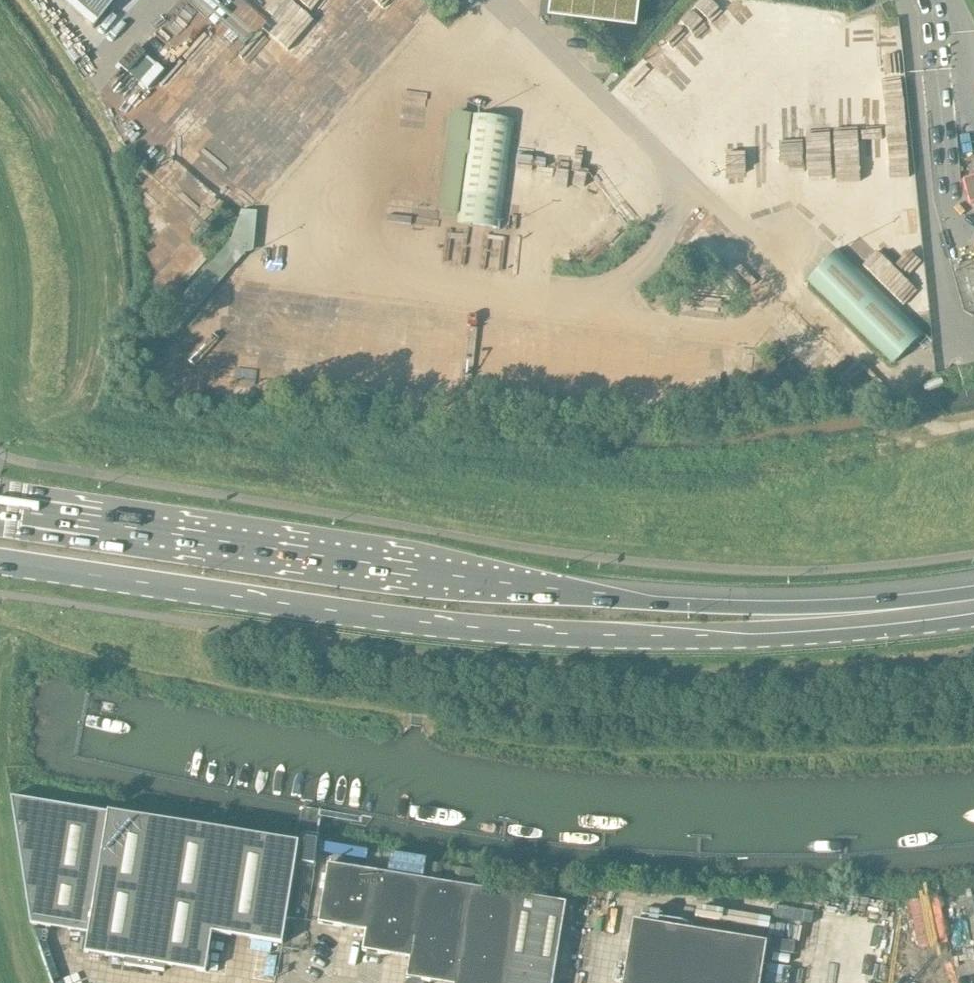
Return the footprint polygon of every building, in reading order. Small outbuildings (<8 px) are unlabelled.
[(101,19),(117,0),(79,0),(101,19)] [(546,10),(632,20),(634,0),(547,0),(546,10)] [(471,115),(455,222),(500,228),(515,121),(471,115)] [(964,180),(970,204),(973,203),(973,177),(964,180)] [(216,258),(159,324),(173,336),(230,270),(235,265),(245,253),(230,240),(216,258)] [(924,332),(838,248),(807,280),(894,364),(924,332)] [(965,269),(973,303),(973,267),(965,269)] [(108,813),(12,797),(31,923),(88,933),(85,953),(125,959),(124,964),(164,971),(165,966),(205,972),(212,932),(235,936),(282,944),(286,918),(294,869),(299,842),(295,842),(235,832),(108,811),(108,813)] [(306,838),(302,862),(314,863),(317,839),(306,838)] [(367,931),(376,872),(328,864),(318,923),(366,931),(367,931)] [(294,869),(286,918),(296,920),(304,871),(294,869)] [(366,931),(363,951),(410,958),(411,958),(424,880),(422,879),(390,874),(376,872),(367,931),(366,931)] [(407,978),(437,982),(456,982),(471,887),(453,884),(441,882),(424,880),(411,958),(410,958),(407,978)] [(471,887),(456,982),(504,982),(519,895),(471,887)] [(566,903),(519,895),(504,982),(553,982),(566,903)] [(767,942),(633,920),(623,982),(760,982),(767,942)]
